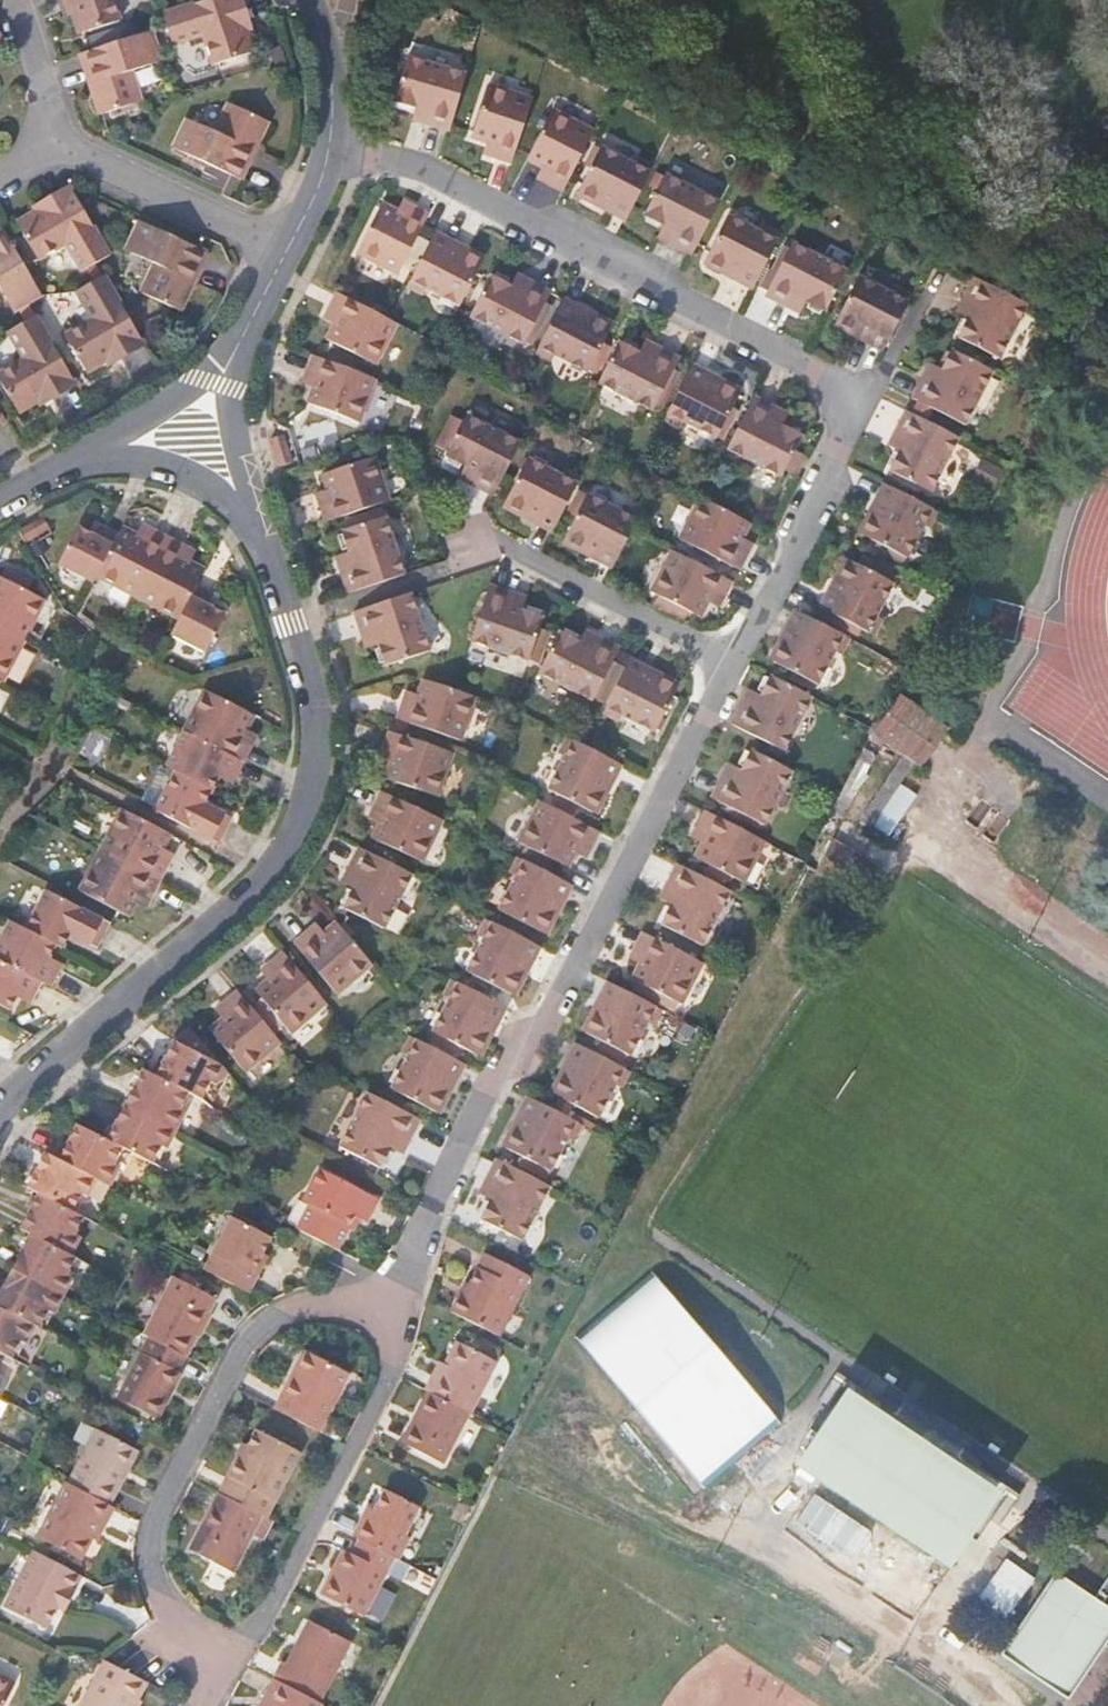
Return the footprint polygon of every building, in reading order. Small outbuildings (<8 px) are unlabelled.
[(70,10),(78,32),(83,31),(119,19),(113,0),(67,0),(70,10)] [(165,25),(171,45),(201,35),(211,65),(248,53),(253,50),(246,28),(242,18),(237,0),(200,0),(162,13),(165,25)] [(92,79),(96,89),(92,90),(99,113),(101,112),(141,101),(130,71),(159,59),(150,29),(91,49),(83,52),(92,79)] [(407,54),(394,98),(428,106),(424,120),(449,127),(466,69),(407,54)] [(486,80),(469,134),(493,141),(489,153),(511,160),(532,94),(486,80)] [(171,147),(230,174),(235,176),(251,141),(256,143),(262,131),(266,121),(257,115),(228,102),(214,131),(185,117),(171,147)] [(551,106),(525,155),(548,167),(542,177),(562,188),(593,126),(551,106)] [(598,143),(575,190),(577,191),(577,196),(591,203),(595,199),(609,206),(608,211),(624,218),(649,170),(598,143)] [(662,171),(642,213),(672,229),(666,241),(690,253),(718,200),(662,171)] [(16,223),(21,230),(37,259),(65,242),(82,270),(96,262),(109,254),(76,199),(70,189),(36,211),(16,223)] [(355,248),(397,269),(428,209),(408,198),(403,210),(381,199),(355,248)] [(724,215),(701,260),(704,261),(703,267),(716,273),(721,269),(736,277),(734,282),(750,290),(774,241),(724,215)] [(124,249),(153,263),(140,291),(174,308),(179,310),(187,293),(190,288),(185,285),(202,249),(137,219),(124,249)] [(436,227),(411,276),(460,301),(483,256),(480,255),(478,249),(467,243),(463,246),(449,239),(451,235),(436,227)] [(14,311),(27,303),(40,294),(7,238),(5,233),(0,236),(0,289),(14,311)] [(788,244),(761,297),(784,309),(790,297),(823,314),(843,272),(788,244)] [(491,270),(470,311),(524,339),(551,287),(527,275),(521,286),(491,270)] [(92,318),(64,334),(84,366),(86,371),(107,360),(117,353),(141,339),(138,335),(103,274),(76,290),(92,318)] [(856,274),(834,319),(836,320),(837,327),(848,332),(853,329),(868,337),(866,341),(881,349),(907,300),(856,274)] [(972,306),(956,337),(998,358),(1026,303),(973,276),(961,301),(972,306)] [(337,314),(325,336),(375,362),(396,319),(390,316),(335,288),(325,307),(337,314)] [(563,293),(538,342),(587,367),(610,323),(607,321),(607,316),(595,310),(592,313),(576,305),(577,301),(563,293)] [(0,372),(0,383),(12,403),(17,412),(38,400),(52,392),(73,379),(69,374),(34,314),(8,331),(23,358),(0,372)] [(619,337),(598,379),(652,406),(679,354),(656,342),(651,353),(619,337)] [(943,362),(985,383),(991,371),(950,349),(943,362)] [(318,354),(296,411),(340,427),(352,395),(365,400),(374,375),(318,354)] [(692,361),(667,409),(715,435),(738,389),(736,388),(735,383),(725,378),(721,380),(703,371),(705,367),(692,361)] [(922,375),(911,398),(963,424),(985,383),(943,362),(934,381),(922,375)] [(753,393),(726,445),(781,474),(802,432),(770,416),(775,405),(753,393)] [(898,422),(951,449),(957,437),(904,410),(898,422)] [(465,412),(443,453),(474,468),(468,480),(492,493),(519,440),(465,412)] [(904,439),(888,470),(930,491),(951,449),(898,422),(891,433),(904,439)] [(283,432),(269,437),(281,464),(293,459),(283,432)] [(318,470),(327,494),(315,498),(323,519),(386,498),(372,451),(318,470)] [(526,456),(503,501),(505,502),(506,508),(519,514),(523,512),(537,519),(535,523),(550,532),(576,482),(526,456)] [(875,494),(925,519),(931,507),(882,481),(875,494)] [(585,493),(562,537),(566,539),(565,544),(578,551),(582,547),(598,555),(595,560),(611,567),(631,527),(635,519),(585,493)] [(862,532),(861,534),(905,557),(925,519),(875,494),(873,498),(877,501),(870,514),(864,514),(859,525),(862,532)] [(700,496),(679,536),(739,568),(749,548),(739,542),(749,521),(700,496)] [(338,529),(348,562),(336,565),(345,591),(401,573),(382,514),(338,529)] [(41,516),(20,529),(27,539),(48,526),(41,516)] [(76,526),(57,565),(93,582),(96,575),(117,532),(100,523),(94,535),(76,526)] [(117,532),(96,575),(138,596),(168,536),(149,527),(143,536),(121,526),(117,532)] [(168,536),(138,596),(178,617),(195,583),(203,568),(181,556),(186,546),(168,536)] [(671,548),(650,591),(699,616),(711,594),(721,600),(732,580),(671,548)] [(826,589),(819,601),(822,606),(821,608),(866,630),(891,581),(843,556),(834,571),(839,574),(831,587),(826,589)] [(25,640),(46,599),(0,575),(0,627),(25,640)] [(489,580),(470,638),(528,657),(544,612),(510,600),(514,588),(489,580)] [(178,617),(170,634),(207,652),(226,613),(208,604),(214,593),(195,583),(178,617)] [(352,610),(360,635),(372,630),(382,664),(427,649),(408,591),(352,610)] [(778,642),(770,654),(774,661),(818,682),(843,634),(794,609),(786,625),(791,627),(784,640),(778,642)] [(4,681),(25,640),(0,627),(0,679),(4,681)] [(560,629),(538,670),(593,697),(619,644),(595,633),(591,644),(560,629)] [(631,655),(606,704),(656,729),(679,684),(676,683),(674,677),(664,671),(658,674),(644,667),(646,663),(631,655)] [(743,701),(729,725),(783,752),(811,696),(770,675),(754,706),(743,701)] [(402,695),(396,718),(460,739),(476,695),(454,687),(423,676),(414,700),(402,695)] [(201,688),(182,728),(185,729),(244,760),(253,741),(241,734),(252,714),(201,688)] [(921,767),(947,729),(900,696),(873,733),(921,767)] [(392,752),(383,776),(437,793),(452,750),(387,728),(380,749),(392,752)] [(185,729),(166,765),(175,769),(211,788),(220,769),(235,777),(244,760),(185,729)] [(574,739),(549,788),(595,811),(595,808),(601,808),(607,795),(604,790),(612,777),(616,779),(623,764),(585,744),(574,739)] [(723,774),(711,797),(765,826),(792,770),(750,748),(734,780),(723,774)] [(175,769),(155,809),(219,841),(232,816),(204,801),(211,788),(175,769)] [(888,838),(917,795),(900,784),(872,827),(888,838)] [(383,815),(373,837),(422,860),(443,819),(380,790),(371,809),(383,815)] [(540,799),(519,841),(568,865),(579,845),(590,850),(601,830),(540,799)] [(121,808),(101,849),(161,880),(172,860),(161,855),(172,834),(121,808)] [(706,835),(694,857),(744,882),(765,840),(704,809),(694,829),(706,835)] [(845,888),(861,857),(832,841),(816,871),(845,888)] [(358,874),(342,906),(384,927),(412,873),(358,845),(346,869),(358,874)] [(101,849),(80,890),(130,915),(141,893),(152,898),(161,880),(101,849)] [(526,859),(502,909),(544,931),(546,928),(552,928),(558,916),(555,911),(562,898),(566,899),(574,884),(526,859)] [(676,893),(660,924),(702,945),(729,890),(676,863),(665,887),(676,893)] [(47,889),(28,929),(58,944),(65,948),(71,934),(98,948),(111,921),(47,889)] [(0,941),(0,959),(42,981),(51,986),(60,968),(48,962),(58,944),(28,929),(11,920),(0,941)] [(292,942),(336,994),(371,964),(335,921),(317,937),(309,927),(292,942)] [(494,921),(468,970),(513,993),(514,990),(520,991),(526,978),(523,972),(530,958),(535,960),(542,946),(494,921)] [(643,957),(632,980),(682,1004),(703,962),(642,931),(632,952),(643,957)] [(253,991),(290,1033),(326,1003),(282,951),(265,965),(274,974),(253,991)] [(10,1009),(19,990),(33,998),(42,981),(0,959),(0,1004),(10,1009)] [(590,1013),(584,1024),(587,1030),(585,1031),(630,1053),(655,1004),(606,979),(599,995),(603,997),(595,1013),(590,1013)] [(456,980),(431,1031),(476,1053),(478,1050),(484,1049),(490,1038),(487,1033),(494,1019),(498,1021),(506,1006),(456,980)] [(208,1030),(244,1072),(281,1041),(236,989),(219,1003),(227,1013),(208,1030)] [(174,1039),(156,1073),(187,1089),(201,1096),(208,1079),(217,1083),(230,1072),(190,1025),(174,1039)] [(415,1038),(390,1086),(437,1110),(438,1108),(444,1106),(449,1096),(446,1090),(453,1075),(458,1078),(465,1064),(415,1038)] [(557,1074),(550,1087),(553,1092),(552,1093),(598,1116),(623,1066),(574,1041),(566,1058),(569,1060),(562,1074),(557,1074)] [(144,1066),(126,1102),(175,1128),(184,1111),(178,1108),(187,1089),(156,1073),(144,1066)] [(368,1091),(342,1145),(384,1166),(399,1134),(411,1141),(422,1118),(368,1091)] [(509,1128),(503,1141),(507,1145),(506,1147),(550,1170),(576,1119),(526,1094),(518,1111),(522,1113),(515,1128),(509,1128)] [(126,1102),(108,1137),(128,1147),(151,1159),(160,1143),(166,1146),(175,1128),(126,1102)] [(78,1121),(59,1157),(96,1176),(104,1180),(112,1162),(119,1166),(128,1147),(108,1137),(78,1121)] [(45,1150),(28,1185),(40,1192),(72,1208),(81,1191),(87,1194),(96,1176),(59,1157),(45,1150)] [(496,1187),(480,1218),(521,1240),(549,1184),(496,1156),(483,1181),(496,1187)] [(314,1203),(301,1228),(336,1246),(341,1249),(358,1215),(369,1221),(381,1196),(324,1168),(308,1200),(314,1203)] [(40,1192),(22,1227),(31,1231),(72,1253),(81,1235),(76,1232),(84,1215),(72,1208),(40,1192)] [(232,1214),(205,1269),(249,1292),(258,1273),(252,1270),(270,1233),(232,1214)] [(31,1231),(13,1266),(65,1292),(74,1275),(67,1272),(76,1255),(72,1253),(31,1231)] [(462,1289),(452,1307),(495,1330),(527,1270),(486,1249),(465,1291),(462,1289)] [(0,1292),(0,1304),(36,1322),(41,1325),(49,1307),(55,1311),(65,1292),(13,1266),(0,1292)] [(781,1424),(651,1271),(575,1336),(704,1489),(781,1424)] [(175,1275),(147,1334),(188,1355),(217,1297),(175,1275)] [(5,1351),(12,1355),(20,1339),(27,1342),(36,1322),(0,1304),(0,1348),(5,1351)] [(498,1358),(488,1353),(493,1344),(473,1334),(469,1343),(460,1338),(440,1374),(436,1371),(426,1388),(428,1389),(469,1410),(471,1411),(498,1358)] [(143,1349),(120,1394),(160,1415),(182,1371),(143,1349)] [(303,1370),(338,1395),(350,1372),(312,1352),(304,1369),(296,1365),(303,1370)] [(296,1365),(275,1408),(319,1431),(338,1395),(303,1370),(296,1365)] [(835,1411),(851,1388),(843,1382),(827,1406),(835,1411)] [(410,1425),(415,1428),(408,1442),(443,1460),(469,1410),(428,1389),(410,1425)] [(967,1450),(900,1405),(895,1412),(889,1420),(898,1425),(900,1421),(959,1461),(962,1457),(967,1450)] [(98,1424),(70,1478),(113,1499),(139,1445),(98,1424)] [(259,1429),(245,1456),(240,1455),(238,1458),(282,1488),(302,1450),(259,1429)] [(238,1458),(221,1491),(268,1515),(282,1488),(238,1458)] [(68,1477),(40,1535),(83,1555),(102,1518),(106,1520),(116,1501),(113,1499),(70,1478),(68,1477)] [(366,1511),(355,1532),(361,1535),(395,1553),(399,1555),(410,1534),(405,1532),(420,1503),(386,1486),(372,1514),(366,1511)] [(993,1517),(1009,1494),(1001,1489),(985,1512),(993,1517)] [(221,1491),(191,1549),(234,1569),(253,1532),(264,1538),(275,1518),(268,1515),(221,1491)] [(345,1546),(322,1591),(365,1613),(388,1568),(402,1576),(410,1561),(399,1555),(395,1553),(361,1535),(354,1550),(345,1546)] [(85,1571),(39,1547),(10,1603),(51,1625),(64,1600),(71,1604),(79,1588),(77,1586),(85,1571)] [(1093,1598),(1056,1572),(1001,1655),(1068,1700),(1104,1646),(1107,1649),(1107,1577),(1093,1598)] [(284,1657),(274,1675),(322,1698),(353,1636),(311,1616),(288,1659),(284,1657)] [(865,1654),(816,1623),(811,1631),(860,1662),(865,1654)] [(107,1656),(81,1705),(134,1705),(148,1677),(107,1656)] [(14,1682),(0,1675),(0,1705),(2,1705),(14,1682)] [(274,1675),(263,1697),(268,1699),(264,1705),(321,1705),(324,1699),(322,1698),(274,1675)]
